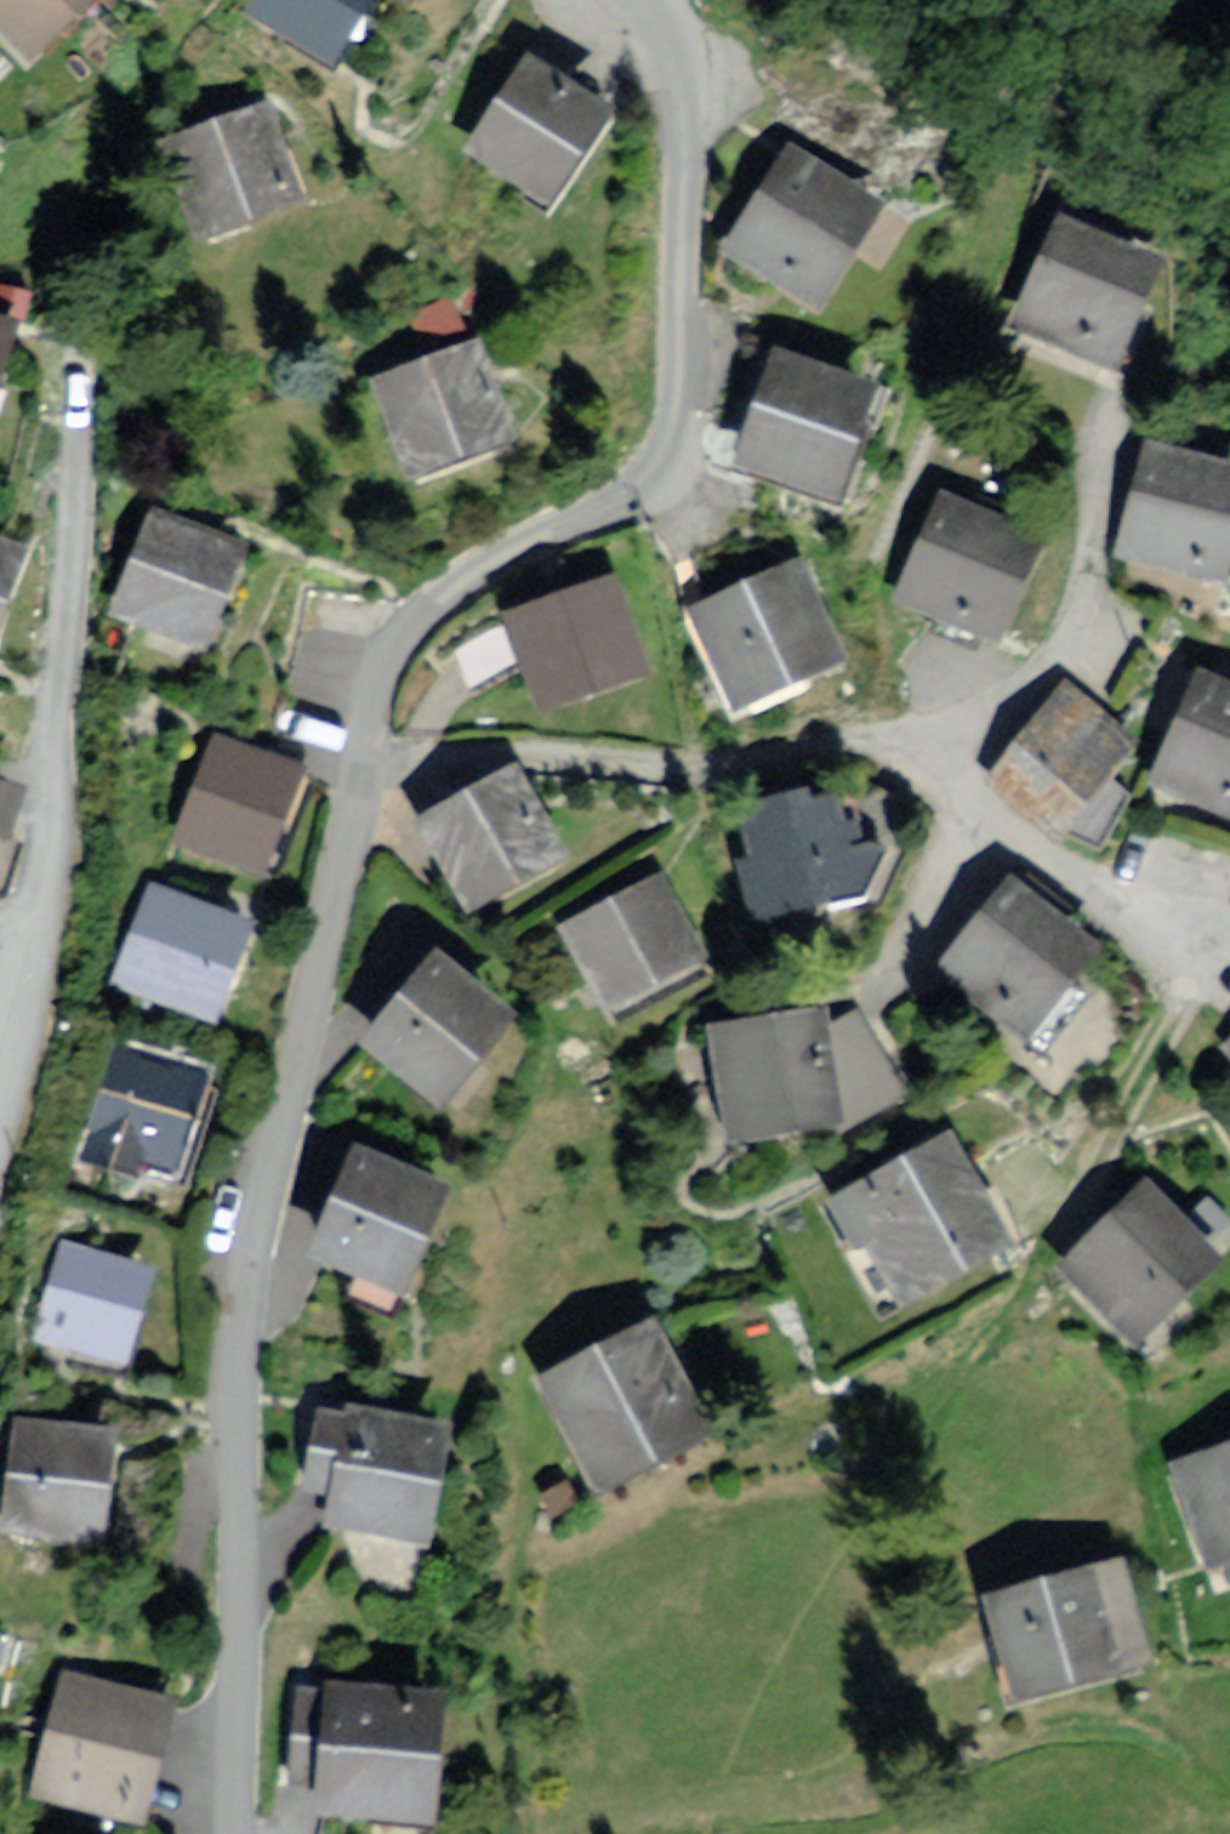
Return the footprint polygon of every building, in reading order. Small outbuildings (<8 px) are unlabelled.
[(6,69),(79,0),(0,0),(0,63),(6,69)] [(222,18),(313,73),(357,0),(233,0),(222,18)] [(600,115),(512,57),(449,153),(537,211),(600,115)] [(262,100),(141,143),(178,248),(299,205),(262,100)] [(773,143),(708,255),(818,319),(883,207),(773,143)] [(1155,270),(1049,220),(997,330),(1103,380),(1155,270)] [(9,325),(0,322),(0,358),(9,325)] [(461,343),(360,388),(406,491),(507,446),(461,343)] [(864,396),(758,354),(710,475),(817,517),(864,396)] [(1141,448),(1105,561),(1213,596),(1229,544),(1229,476),(1141,448)] [(1042,555),(933,503),(882,608),(991,660),(1042,555)] [(131,508),(90,628),(195,664),(236,544),(131,508)] [(14,555),(0,550),(0,592),(14,555)] [(784,566),(668,614),(712,722),(828,675),(784,566)] [(603,585),(500,616),(528,711),(631,680),(603,585)] [(1176,677),(1122,793),(1229,843),(1229,702),(1176,677)] [(1130,751),(1060,684),(968,781),(1039,847),(1130,751)] [(302,776),(213,741),(172,846),(262,881),(302,776)] [(558,856),(508,766),(403,824),(452,914),(558,856)] [(12,793),(0,789),(0,835),(12,793)] [(849,806),(731,820),(742,912),(812,904),(854,849),(849,806)] [(657,880),(554,933),(596,1014),(699,961),(657,880)] [(1102,956),(997,884),(931,981),(1036,1053),(1102,956)] [(247,922),(153,892),(121,990),(215,1021),(247,922)] [(424,953),(343,1043),(418,1111),(500,1022),(424,953)] [(851,1012),(817,1030),(828,1129),(895,1092),(851,1012)] [(816,1016),(692,1029),(704,1142),(828,1129),(817,1030),(816,1016)] [(1206,1056),(1229,1086),(1229,1037),(1206,1056)] [(210,1076),(112,1044),(77,1150),(176,1182),(210,1076)] [(941,1133),(823,1198),(890,1320),(1008,1255),(941,1133)] [(345,1161),(295,1260),(381,1303),(431,1204),(345,1161)] [(1212,1269),(1131,1184),(1040,1269),(1121,1355),(1212,1269)] [(159,1263),(64,1234),(28,1348),(123,1377),(159,1263)] [(647,1307),(523,1379),(593,1500),(718,1429),(647,1307)] [(319,1415),(296,1533),(402,1554),(426,1436),(319,1415)] [(4,1426),(0,1459),(0,1545),(93,1557),(108,1439),(4,1426)] [(1156,1463),(1191,1578),(1229,1566),(1229,1441),(1156,1463)] [(1109,1560),(967,1600),(998,1710),(1140,1671),(1109,1560)] [(56,1671),(18,1803),(125,1833),(135,1833),(173,1704),(56,1671)] [(306,1680),(296,1825),(421,1833),(432,1690),(306,1680)]
